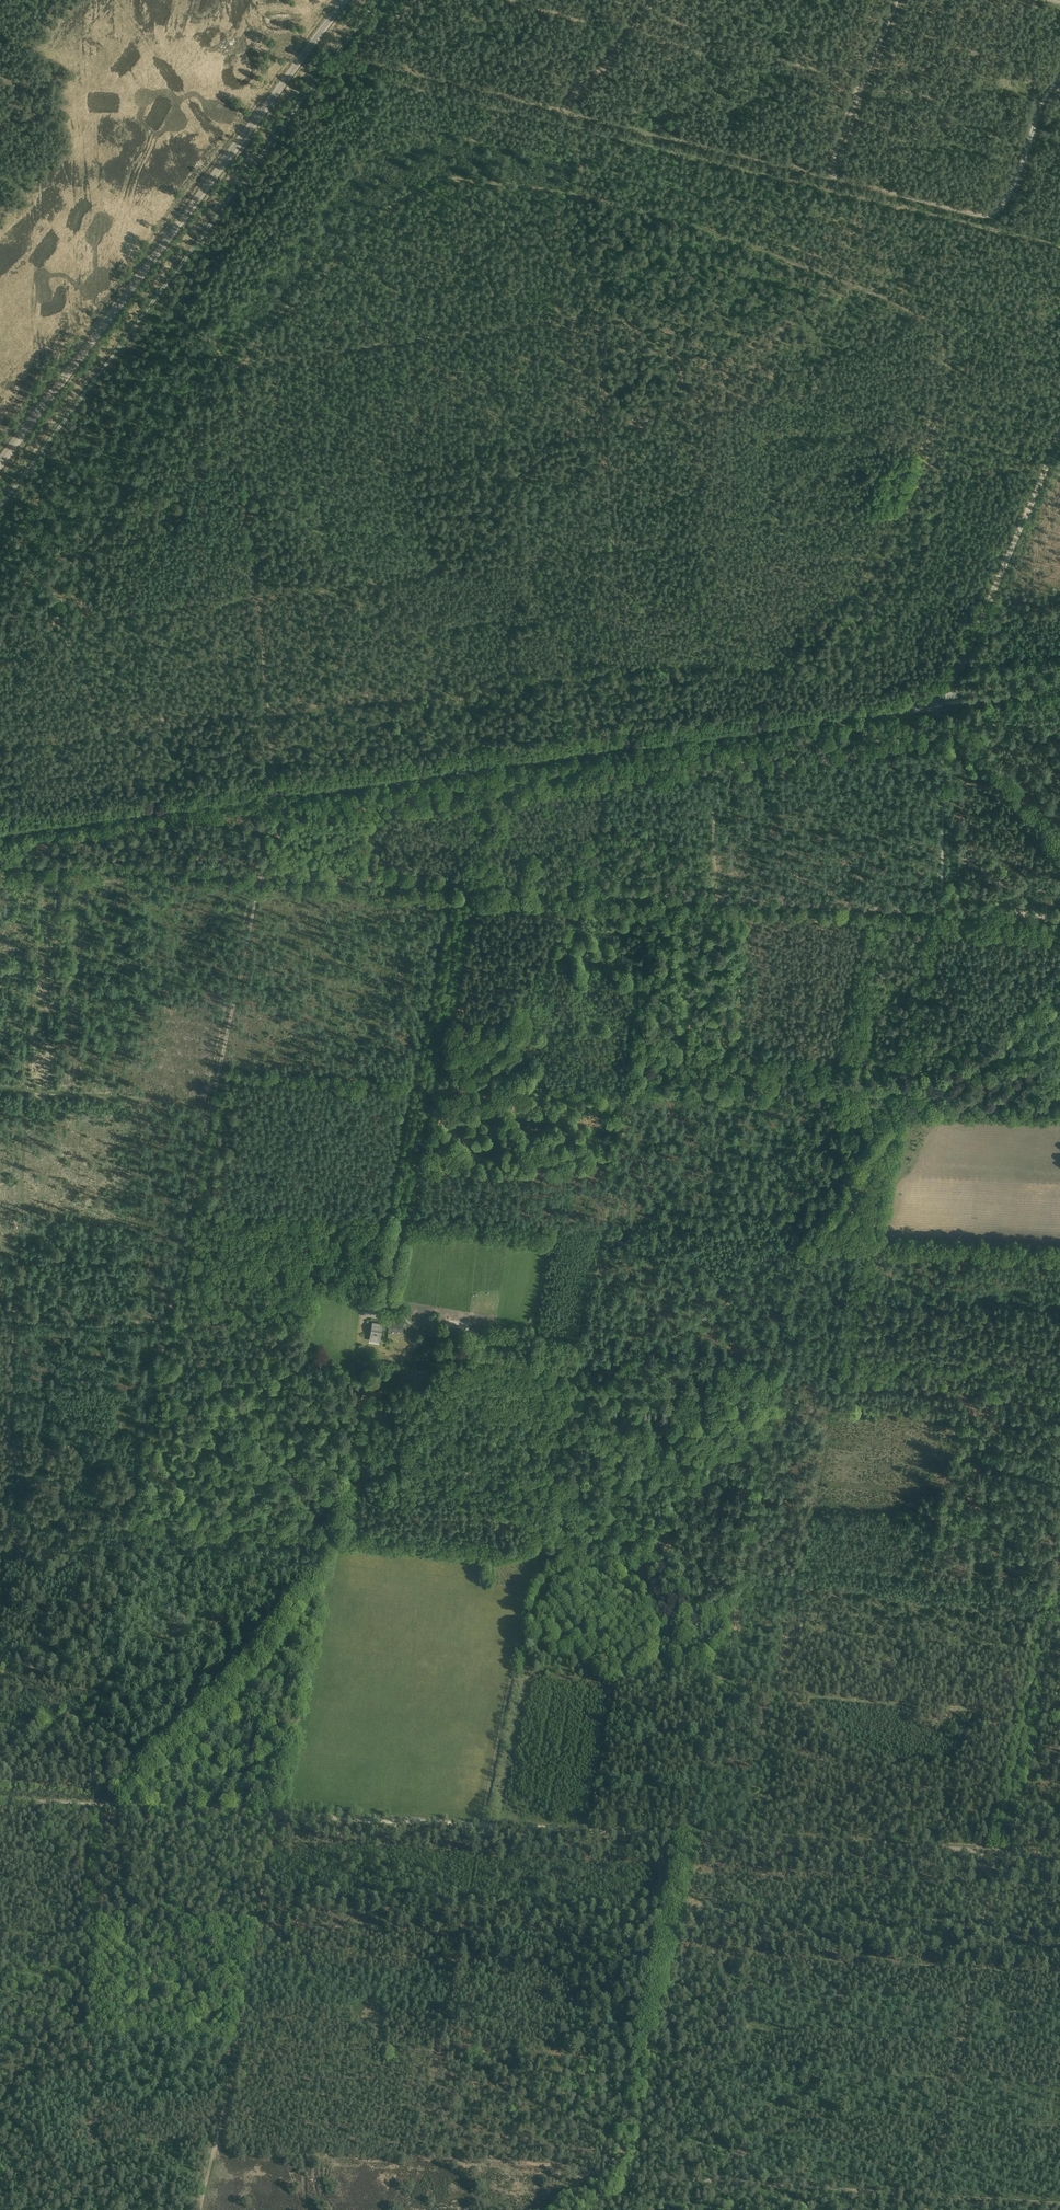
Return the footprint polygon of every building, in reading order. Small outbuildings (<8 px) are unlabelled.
[(383,1323),(372,1321),(369,1340),(380,1342),(382,1328),(388,1329),(388,1330),(389,1330),(390,1321),(389,1321),(384,1320),(383,1323)] [(389,1330),(403,1331),(403,1322),(390,1321),(389,1330)] [(458,1341),(460,1328),(452,1327),(449,1340),(458,1341)] [(542,1567),(556,1568),(556,1560),(542,1559),(542,1567)]
